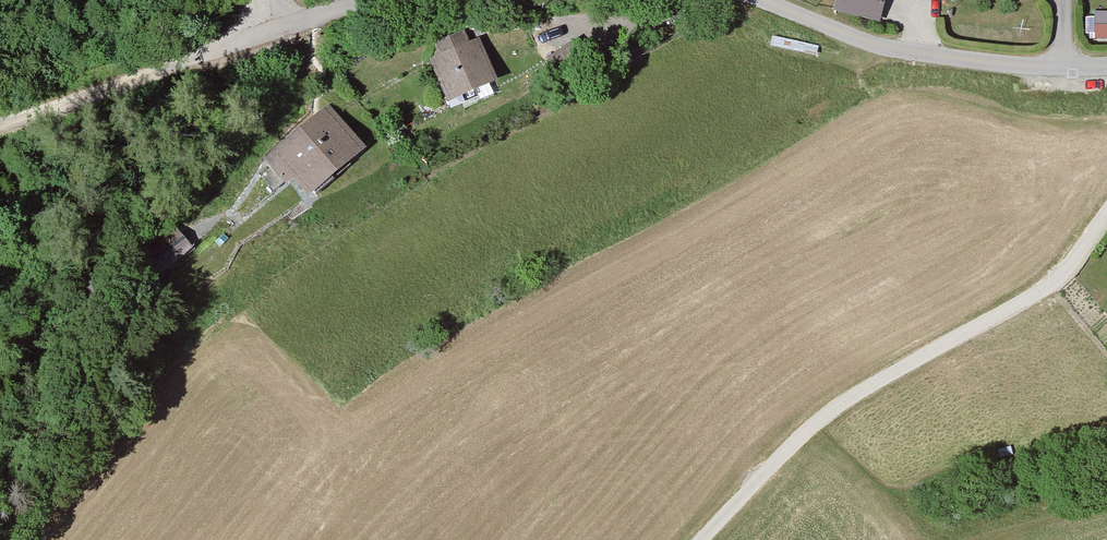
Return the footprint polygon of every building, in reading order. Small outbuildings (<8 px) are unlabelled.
[(835,16),(883,28),(889,0),(839,0),(835,16)] [(1096,9),(1095,35),(1106,36),(1106,10),(1096,9)] [(433,63),(448,108),(497,85),(477,44),(463,48),(458,34),(432,48),(438,62),(433,63)] [(326,109),(276,153),(312,202),(363,155),(326,109)] [(177,226),(151,249),(168,268),(194,245),(177,226)]
